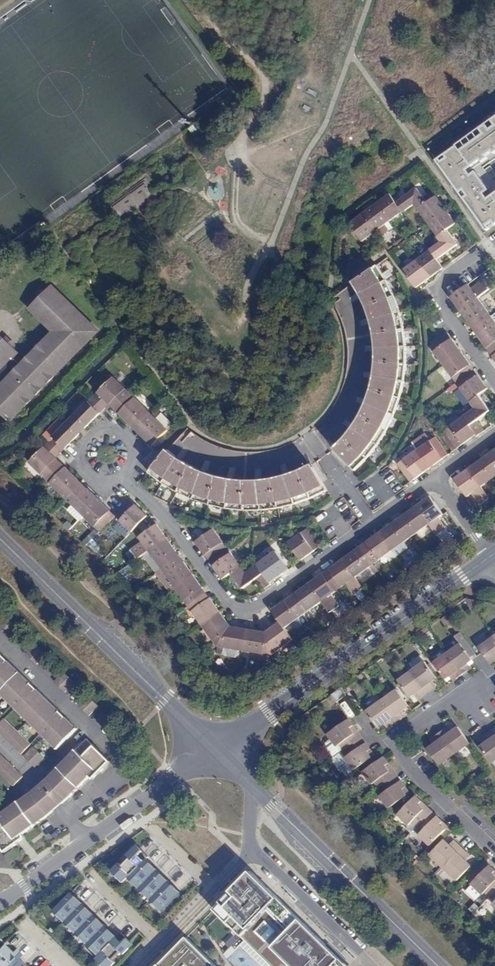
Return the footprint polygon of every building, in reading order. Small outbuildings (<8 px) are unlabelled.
[(436,160),(487,230),(494,224),(494,194),(488,198),(485,193),(489,190),(476,172),(471,175),(467,170),(494,150),(494,118),(436,160)] [(417,189),(397,204),(403,212),(414,205),(418,209),(427,203),(417,189)] [(397,204),(391,195),(377,205),(390,222),(403,212),(397,204)] [(436,196),(427,203),(418,209),(428,223),(446,210),(436,196)] [(390,222),(377,205),(363,214),(376,232),(390,222)] [(446,210),(428,223),(438,236),(447,230),(456,223),(447,210),(446,210)] [(376,232),(363,214),(350,224),(363,242),(376,232)] [(447,230),(438,236),(437,237),(442,243),(431,250),(437,259),(458,244),(447,230)] [(437,259),(431,250),(417,260),(430,278),(436,273),(444,268),(437,259)] [(430,278),(417,260),(403,270),(416,288),(424,282),(430,278)] [(377,266),(354,282),(361,297),(369,314),(372,323),(374,334),(376,346),(376,360),(374,377),(371,391),(367,402),(362,414),(355,424),(347,434),(334,449),(351,467),(355,471),(366,458),(368,456),(376,446),(384,434),(386,430),(389,424),(394,414),(398,403),(400,397),(402,388),(403,380),(404,378),(405,367),(405,365),(405,358),(405,346),(405,344),(404,335),(403,329),(402,322),(399,312),(396,303),(393,296),(392,294),(388,284),(386,280),(384,276),(377,266)] [(471,289),(468,284),(454,294),(458,299),(454,302),(457,306),(460,310),(478,298),(489,290),(483,281),(471,289)] [(6,340),(0,334),(0,408),(2,410),(12,419),(99,329),(53,285),(31,308),(54,330),(22,364),(15,356),(18,352),(14,348),(6,340)] [(491,316),(478,298),(460,310),(465,318),(470,324),(474,321),(478,326),(491,316)] [(491,316),(478,326),(481,331),(477,334),(481,339),(487,348),(494,342),(494,321),(491,316)] [(447,333),(441,337),(445,343),(451,339),(447,333)] [(8,337),(6,340),(14,348),(16,344),(8,337)] [(445,343),(441,337),(431,345),(444,363),(461,352),(451,339),(445,343)] [(461,352),(444,363),(457,382),(469,374),(465,368),(470,365),(461,352)] [(474,370),(470,365),(465,368),(469,374),(474,370)] [(474,370),(469,374),(472,379),(477,375),(474,370)] [(469,374),(457,382),(471,401),(480,395),(487,389),(477,375),(472,379),(469,374)] [(113,377),(93,397),(105,408),(107,406),(109,404),(110,405),(111,404),(113,401),(118,405),(130,393),(113,377)] [(151,414),(130,393),(118,405),(122,410),(119,412),(118,414),(126,421),(131,426),(134,422),(139,427),(151,414)] [(480,395),(471,401),(476,408),(465,416),(478,433),(479,435),(485,431),(478,420),(491,410),(480,395)] [(93,397),(74,417),(85,428),(100,413),(105,408),(93,397)] [(100,413),(85,428),(89,432),(100,420),(104,416),(100,413)] [(167,431),(151,414),(139,427),(143,431),(140,434),(143,437),(152,446),(167,431)] [(478,433),(465,416),(445,430),(453,442),(458,438),(462,444),(478,433)] [(71,420),(69,422),(80,433),(83,431),(85,428),(74,417),(71,420)] [(69,422),(50,442),(61,453),(65,449),(80,433),(69,422)] [(80,433),(65,449),(69,452),(76,445),(84,437),(80,433)] [(415,446),(429,440),(426,434),(412,440),(415,446)] [(434,438),(416,451),(429,468),(442,459),(438,453),(442,450),(434,438)] [(458,438),(453,442),(458,448),(462,444),(458,438)] [(61,453),(50,442),(45,447),(56,458),(61,453)] [(56,458),(45,447),(30,463),(46,479),(56,468),(52,464),(56,460),(57,459),(56,458)] [(327,490),(313,465),(308,468),(294,474),(285,476),(276,478),(266,480),(257,481),(249,481),(237,480),(231,479),(220,477),(207,473),(200,470),(191,465),(183,460),(176,455),(168,449),(148,472),(153,475),(163,483),(165,485),(178,492),(186,497),(193,500),(205,504),(209,505),(221,508),(228,509),(230,510),(243,511),(260,511),(263,510),(274,509),(278,509),(292,506),(295,505),(306,502),(311,499),(317,497),(328,491),(327,490)] [(446,456),(442,450),(438,453),(442,459),(446,456)] [(487,456),(494,467),(494,450),(494,451),(487,456)] [(429,468),(416,451),(398,465),(407,476),(412,472),(416,478),(429,468)] [(481,487),(494,477),(494,467),(487,456),(483,459),(473,466),(477,472),(473,476),(481,487)] [(52,464),(56,468),(61,464),(58,461),(56,460),(52,464)] [(60,472),(65,468),(61,464),(56,468),(60,472)] [(473,466),(468,469),(473,476),(477,472),(473,466)] [(56,468),(46,479),(67,500),(77,489),(72,484),(77,479),(65,468),(60,472),(56,468)] [(473,476),(468,469),(462,474),(467,480),(473,476)] [(412,472),(407,476),(411,482),(416,478),(412,472)] [(478,505),(489,498),(481,487),(473,476),(467,480),(462,474),(459,476),(455,479),(468,496),(471,494),(478,505)] [(72,484),(77,489),(82,484),(77,479),(72,484)] [(81,493),(86,488),(82,484),(77,489),(81,493)] [(67,500),(83,516),(99,500),(86,488),(81,493),(77,489),(67,500)] [(438,518),(443,514),(430,496),(421,502),(417,506),(429,524),(438,535),(446,529),(438,518)] [(100,532),(110,521),(106,517),(111,512),(111,511),(106,506),(99,500),(83,516),(100,532)] [(130,510),(136,504),(131,500),(125,506),(130,510)] [(131,533),(144,520),(148,516),(141,510),(136,504),(130,510),(125,506),(118,513),(115,516),(131,533)] [(411,537),(429,524),(417,506),(410,511),(403,516),(408,522),(403,526),(411,537)] [(110,521),(115,516),(111,512),(106,517),(110,521)] [(408,522),(403,516),(398,519),(403,526),(408,522)] [(398,520),(393,523),(398,530),(403,526),(398,519),(398,520)] [(137,559),(148,551),(168,537),(164,532),(158,523),(151,528),(138,537),(141,542),(130,550),(137,559)] [(392,550),(411,537),(403,526),(398,530),(393,523),(387,528),(380,532),(380,533),(392,550)] [(213,557),(226,548),(213,529),(196,542),(200,548),(206,555),(210,553),(213,557)] [(311,546),(316,542),(307,529),(288,543),(300,560),(314,551),(311,546)] [(366,552),(374,564),(392,550),(380,533),(373,537),(365,543),(369,549),(366,552)] [(148,551),(161,570),(175,560),(170,554),(177,550),(174,545),(168,537),(148,551)] [(320,547),(316,542),(311,546),(314,551),(320,547)] [(361,546),(366,552),(369,549),(365,543),(361,546)] [(361,546),(355,550),(360,556),(366,552),(361,546)] [(218,573),(223,579),(231,573),(240,567),(226,548),(213,557),(217,562),(213,565),(218,573)] [(170,554),(175,560),(181,555),(177,550),(170,554)] [(343,559),(355,577),(374,564),(366,552),(360,556),(355,550),(349,555),(343,559)] [(270,583),(270,582),(283,573),(279,568),(284,565),(274,552),(257,565),(270,583)] [(179,566),(185,561),(181,555),(175,560),(179,566)] [(354,596),(364,589),(355,577),(343,559),(336,564),(329,569),(342,587),(346,584),(354,596)] [(161,570),(175,588),(194,574),(190,568),(185,561),(179,566),(175,560),(161,570)] [(256,580),(263,590),(271,584),(270,582),(270,583),(257,565),(244,573),(240,567),(231,573),(242,589),(256,580)] [(279,568),(283,573),(287,570),(284,565),(279,568)] [(175,588),(188,607),(201,597),(197,591),(204,587),(199,580),(194,574),(175,588)] [(330,596),(336,592),(323,574),(316,579),(309,584),(322,602),(330,613),(338,607),(330,596)] [(304,615),(322,602),(309,584),(301,589),(295,594),(299,600),(295,603),(304,615)] [(197,591),(201,597),(208,592),(204,587),(197,591)] [(205,602),(211,597),(208,592),(201,597),(205,602)] [(299,600),(295,594),(291,597),(295,603),(299,600)] [(188,607),(202,625),(215,616),(221,611),(215,602),(211,597),(205,602),(201,597),(188,607)] [(289,607),(295,603),(291,597),(285,601),(289,607)] [(285,629),(304,615),(295,603),(289,607),(285,601),(277,607),(272,610),(280,622),(285,629)] [(219,622),(225,617),(221,611),(215,616),(219,622)] [(0,624),(0,628),(9,637),(19,626),(8,616),(0,624)] [(202,625),(217,648),(231,626),(227,622),(228,621),(227,619),(225,617),(219,622),(215,616),(202,625)] [(294,641),(285,629),(280,622),(272,627),(266,632),(271,656),(294,641)] [(217,648),(244,652),(247,636),(239,635),(240,628),(236,627),(231,626),(217,648)] [(271,656),(266,632),(261,631),(255,630),(253,637),(247,636),(244,652),(271,656)] [(460,644),(434,663),(445,679),(449,676),(453,681),(457,678),(468,670),(471,668),(468,663),(471,660),(470,658),(475,654),(462,636),(457,640),(460,644)] [(479,648),(490,663),(494,660),(494,636),(479,648)] [(37,644),(26,654),(37,664),(47,654),(37,644)] [(57,749),(77,729),(65,718),(62,721),(57,715),(60,712),(37,690),(34,693),(29,687),(31,684),(7,661),(4,664),(0,660),(0,693),(57,749)] [(435,678),(424,662),(397,681),(409,697),(413,694),(417,699),(422,696),(432,688),(435,686),(432,680),(435,678)] [(55,682),(66,692),(76,682),(65,672),(55,682)] [(34,693),(37,690),(35,688),(31,684),(29,687),(34,693)] [(407,706),(396,690),(366,711),(377,728),(384,724),(387,729),(392,725),(402,718),(405,716),(402,710),(407,706)] [(79,706),(90,716),(100,706),(89,695),(79,706)] [(62,721),(65,718),(63,715),(60,712),(57,715),(62,721)] [(21,754),(31,744),(5,719),(0,724),(0,733),(21,754)] [(349,728),(353,726),(351,723),(348,719),(327,734),(336,747),(339,745),(343,750),(345,748),(357,740),(349,728)] [(360,737),(353,726),(349,728),(357,740),(360,737)] [(452,731),(448,727),(443,730),(433,737),(429,740),(433,745),(427,749),(438,765),(469,744),(458,727),(452,731)] [(486,735),(482,738),(486,743),(480,747),(492,763),(494,760),(494,729),(486,735)] [(360,737),(357,740),(345,748),(349,754),(345,758),(354,770),(370,758),(365,751),(369,749),(365,744),(360,737)] [(83,757),(94,746),(87,739),(76,750),(83,757)] [(110,761),(94,746),(83,757),(76,750),(47,779),(44,782),(59,800),(63,796),(67,800),(67,799),(70,796),(90,776),(95,770),(98,773),(110,761)] [(35,767),(44,757),(34,748),(25,757),(35,767)] [(374,756),(369,749),(365,751),(370,758),(374,756)] [(24,776),(0,753),(0,773),(13,786),(24,776)] [(385,766),(388,764),(386,761),(383,757),(364,772),(372,784),(374,782),(378,787),(382,785),(386,791),(381,795),(389,807),(406,795),(401,789),(405,787),(402,783),(396,775),(393,777),(385,766)] [(396,775),(388,764),(385,766),(393,777),(396,775)] [(96,776),(98,773),(95,770),(90,776),(93,779),(96,776)] [(59,800),(44,782),(39,786),(35,790),(50,808),(46,811),(49,815),(57,808),(67,800),(63,796),(59,800)] [(35,790),(32,792),(0,815),(0,817),(5,825),(0,828),(0,844),(5,852),(19,842),(16,838),(23,834),(45,818),(49,815),(46,811),(50,808),(35,790)] [(418,804),(421,802),(419,800),(415,796),(398,814),(409,824),(411,822),(416,826),(419,824),(424,829),(419,834),(429,845),(444,830),(439,825),(441,822),(438,819),(431,811),(428,814),(418,804)] [(431,811),(421,802),(418,804),(428,814),(431,811)] [(16,838),(19,842),(22,840),(25,837),(23,834),(16,838)] [(449,845),(444,841),(430,854),(457,881),(471,867),(466,862),(470,857),(467,854),(457,845),(453,841),(449,845)] [(119,863),(112,871),(123,883),(128,878),(147,859),(149,857),(143,851),(140,853),(134,848),(127,855),(130,858),(122,866),(119,863)] [(147,859),(128,878),(140,888),(158,870),(147,859)] [(494,871),(492,869),(489,866),(471,884),(482,894),(484,892),(489,898),(493,894),(494,897),(494,878),(491,874),(494,871)] [(158,870),(140,888),(151,899),(169,881),(158,870)] [(213,909),(272,965),(348,965),(251,871),(213,909)] [(169,881),(151,899),(163,911),(181,893),(169,881)] [(72,893),(54,911),(66,922),(84,904),(72,893)] [(84,904),(66,922),(77,933),(95,915),(84,904)] [(95,915),(77,933),(88,944),(106,926),(95,915)] [(106,926),(88,944),(99,955),(117,937),(106,926)] [(104,965),(112,965),(116,962),(113,960),(121,952),(123,954),(131,947),(125,941),(128,939),(121,933),(117,937),(99,955),(96,959),(104,965)] [(158,965),(186,965),(187,965),(188,965),(216,965),(186,937),(158,965)] [(18,952),(16,950),(12,954),(3,945),(0,948),(0,965),(5,965),(18,952)] [(18,960),(22,956),(18,952),(5,965),(24,965),(18,960)]
